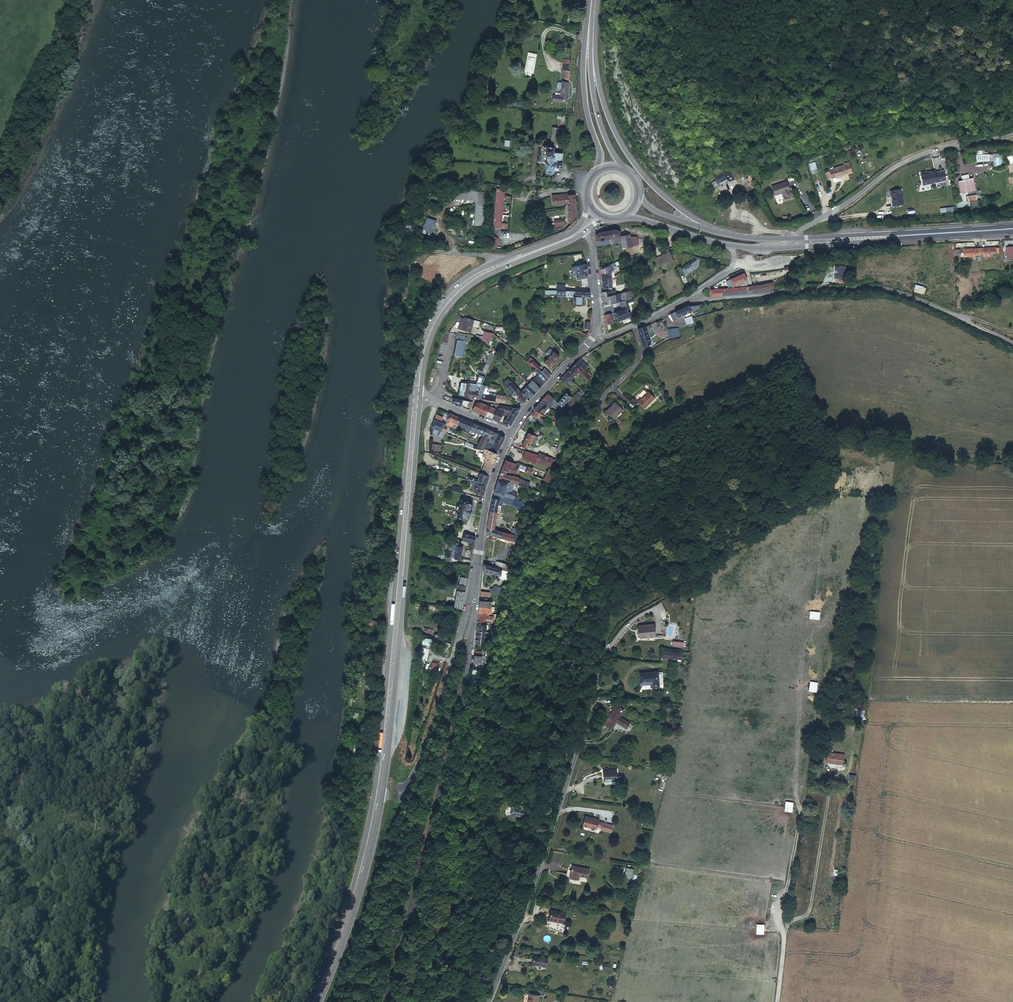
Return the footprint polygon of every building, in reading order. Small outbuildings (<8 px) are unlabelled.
[(565,71),(563,81),(567,81),(569,64),(562,63),(561,70),(565,71)] [(550,96),(549,103),(564,104),(567,85),(560,84),(558,98),(550,96)] [(550,150),(558,151),(561,151),(563,128),(552,127),(550,145),(550,150)] [(558,159),(558,151),(550,150),(550,145),(549,145),(548,144),(547,144),(546,144),(546,145),(545,153),(543,153),(543,158),(539,158),(538,164),(545,164),(544,171),(553,172),(553,169),(557,169),(558,164),(560,164),(560,159),(558,159)] [(848,175),(853,173),(849,163),(824,171),(827,180),(840,176),(842,181),(849,179),(848,175)] [(716,175),(709,178),(712,186),(737,178),(734,169),(727,171),(727,168),(715,171),(716,175)] [(735,183),(738,195),(751,191),(744,168),(738,170),(742,181),(735,183)] [(923,171),(917,172),(920,184),(943,179),(940,170),(933,171),(932,170),(926,171),(926,172),(925,173),(925,172),(923,171)] [(972,178),(958,182),(961,194),(976,189),(972,178)] [(785,183),(769,188),(771,197),(779,195),(779,198),(787,196),(786,193),(787,192),(785,183)] [(449,186),(448,196),(475,198),(473,224),(482,225),(485,190),(449,186)] [(898,188),(888,191),(890,202),(889,202),(890,206),(901,203),(898,188)] [(580,216),(575,189),(567,191),(568,201),(566,201),(569,216),(574,215),(575,217),(580,216)] [(552,203),(566,201),(568,201),(567,191),(551,193),(552,203)] [(425,218),(423,234),(432,235),(434,219),(425,218)] [(564,218),(553,219),(554,227),(565,226),(564,218)] [(402,231),(414,237),(418,228),(406,222),(402,231)] [(612,240),(612,245),(623,244),(627,255),(623,256),(624,258),(621,259),(622,262),(636,257),(634,244),(640,243),(640,238),(632,239),(632,236),(625,237),(621,235),(620,232),(617,231),(608,232),(609,240),(612,240)] [(598,247),(612,245),(612,240),(609,240),(608,232),(602,232),(597,238),(598,247)] [(992,235),(978,237),(979,243),(993,242),(992,235)] [(673,249),(666,246),(656,250),(660,255),(673,249)] [(999,254),(999,248),(963,248),(963,257),(993,256),(993,254),(999,254)] [(671,253),(659,257),(663,267),(675,262),(671,253)] [(701,264),(698,258),(693,261),(695,265),(684,271),(686,274),(697,268),(696,266),(701,264)] [(695,265),(693,261),(682,267),(684,271),(695,265)] [(587,279),(585,264),(575,266),(577,280),(587,279)] [(615,266),(615,264),(604,267),(600,269),(600,277),(601,276),(613,273),(612,267),(615,266)] [(842,278),(843,266),(831,266),(831,278),(842,278)] [(613,276),(613,273),(601,276),(603,290),(613,286),(612,276),(613,276)] [(747,278),(744,273),(726,282),(728,287),(741,281),(742,284),(746,282),(745,279),(747,278)] [(774,291),(773,282),(761,284),(762,291),(774,291)] [(915,285),(914,291),(924,294),(925,287),(915,285)] [(749,286),(707,290),(707,295),(721,295),(735,293),(752,292),(751,286),(749,286)] [(615,290),(602,295),(604,307),(618,303),(616,296),(615,290)] [(616,296),(618,303),(620,303),(621,301),(633,296),(631,290),(627,291),(616,296)] [(580,300),(589,301),(589,293),(580,294),(563,292),(558,292),(558,295),(558,298),(570,299),(570,304),(580,305),(580,300)] [(636,301),(634,296),(633,296),(621,301),(620,303),(622,310),(616,313),(618,321),(627,319),(633,315),(629,304),(636,301)] [(690,309),(689,303),(686,304),(681,307),(672,312),(668,314),(670,319),(677,316),(677,314),(690,309)] [(459,327),(460,327),(459,330),(471,332),(473,320),(463,318),(463,320),(460,319),(459,327)] [(637,328),(644,345),(654,341),(653,337),(649,338),(645,325),(637,328)] [(676,327),(667,328),(668,339),(677,338),(676,327)] [(493,332),(484,331),(483,336),(483,338),(487,339),(489,337),(493,332)] [(652,335),(653,337),(654,341),(661,338),(658,333),(652,335)] [(467,341),(468,336),(455,334),(455,339),(453,355),(461,356),(464,341),(467,341)] [(574,350),(581,343),(577,340),(571,346),(574,350)] [(553,350),(544,359),(549,363),(558,355),(553,350)] [(482,372),(485,374),(494,354),(491,352),(482,372)] [(529,356),(524,360),(533,368),(536,371),(537,370),(546,379),(551,375),(542,366),(541,367),(529,356)] [(587,364),(581,358),(577,363),(581,367),(583,368),(587,364)] [(581,367),(577,363),(566,374),(571,378),(577,371),(581,367)] [(589,375),(583,368),(581,367),(577,371),(585,379),(589,375)] [(536,371),(533,368),(526,374),(530,378),(526,382),(534,391),(546,379),(537,370),(536,371)] [(482,381),(485,375),(480,372),(476,378),(482,381)] [(604,376),(600,372),(595,377),(599,381),(604,376)] [(566,374),(562,379),(568,384),(569,383),(573,387),(576,383),(571,378),(566,374)] [(455,394),(474,397),(477,390),(479,387),(472,385),(473,381),(458,377),(455,394)] [(500,382),(511,394),(516,389),(506,377),(500,382)] [(482,381),(476,378),(475,381),(473,381),(472,385),(479,387),(482,381)] [(479,387),(477,390),(481,392),(485,383),(482,381),(479,387)] [(529,397),(534,391),(526,382),(517,390),(524,398),(527,395),(529,397)] [(632,398),(639,405),(649,395),(642,388),(632,398)] [(519,402),(524,398),(517,390),(516,389),(511,394),(519,402)] [(549,390),(543,397),(548,401),(554,394),(549,390)] [(586,394),(581,390),(566,406),(571,409),(586,394)] [(559,401),(563,404),(571,396),(567,393),(559,401)] [(471,401),(450,396),(448,401),(456,405),(457,403),(468,408),(471,401)] [(543,397),(536,406),(544,410),(550,402),(548,401),(543,397)] [(613,401),(603,411),(611,418),(621,409),(613,401)] [(488,407),(479,403),(475,402),(471,411),(484,415),(488,407)] [(497,410),(494,409),(490,418),(498,422),(500,418),(503,419),(501,423),(507,426),(509,425),(520,413),(520,410),(519,408),(516,409),(503,407),(499,406),(497,410)] [(542,410),(535,406),(529,415),(531,416),(534,411),(539,414),(542,410)] [(494,409),(488,407),(484,415),(490,418),(494,409)] [(456,413),(447,409),(444,415),(446,415),(444,421),(451,424),(456,413)] [(469,419),(456,413),(451,424),(464,429),(469,419)] [(435,418),(432,427),(445,432),(447,428),(443,426),(445,422),(435,418)] [(477,422),(469,419),(464,429),(464,430),(468,432),(471,428),(473,429),(477,422)] [(483,425),(477,422),(473,429),(480,431),(483,425)] [(480,431),(476,436),(484,439),(485,438),(490,428),(483,425),(480,431)] [(534,429),(526,426),(521,436),(526,439),(529,434),(531,435),(534,429)] [(490,438),(495,430),(490,428),(485,438),(488,440),(490,438)] [(484,447),(495,451),(502,438),(501,435),(498,432),(495,430),(490,438),(495,440),(493,445),(487,442),(486,444),(484,447)] [(476,436),(473,442),(480,445),(482,442),(484,439),(476,436)] [(432,443),(431,450),(440,451),(441,445),(432,443)] [(484,462),(490,464),(495,451),(484,447),(482,446),(479,452),(483,454),(481,458),(485,459),(484,462)] [(536,454),(523,450),(521,456),(533,461),(534,460),(536,454)] [(537,452),(536,454),(534,460),(548,465),(550,457),(537,452)] [(514,461),(505,457),(502,468),(507,470),(512,471),(513,470),(516,471),(516,470),(517,468),(512,466),(514,461)] [(526,464),(518,461),(514,461),(512,466),(517,468),(516,470),(523,472),(524,470),(522,470),(523,467),(525,467),(526,464)] [(552,481),(555,470),(547,467),(546,471),(526,464),(525,467),(523,467),(522,470),(524,470),(523,472),(531,474),(535,476),(541,478),(552,481)] [(507,470),(502,468),(498,477),(507,480),(512,482),(517,484),(519,478),(506,473),(507,470)] [(488,475),(478,471),(476,479),(456,472),(455,477),(461,480),(472,483),(475,484),(485,487),(488,475)] [(517,484),(535,490),(537,484),(519,478),(517,484)] [(506,483),(497,480),(492,497),(498,499),(500,500),(502,495),(513,499),(514,499),(515,493),(515,492),(510,490),(512,482),(507,480),(506,483)] [(475,484),(472,483),(471,489),(474,490),(473,492),(483,495),(484,492),(474,489),(475,484)] [(458,504),(454,503),(453,509),(456,510),(455,515),(465,517),(466,512),(468,513),(469,507),(468,507),(469,502),(464,501),(465,499),(459,497),(458,504)] [(498,499),(492,497),(488,516),(494,518),(495,516),(500,517),(501,512),(496,510),(497,504),(501,505),(502,502),(500,500),(498,499)] [(523,514),(526,505),(519,504),(517,511),(522,513),(523,514)] [(522,513),(517,511),(517,513),(514,513),(508,521),(514,523),(522,513)] [(493,527),(486,526),(486,533),(497,535),(502,536),(517,538),(519,532),(493,527)] [(460,538),(472,540),(474,532),(461,530),(460,538)] [(453,550),(452,558),(458,559),(460,547),(455,545),(455,542),(449,541),(448,544),(450,545),(449,549),(453,550)] [(499,568),(483,563),(482,569),(497,574),(499,568)] [(501,568),(499,568),(497,574),(498,576),(504,578),(506,570),(501,568)] [(453,597),(460,598),(465,575),(458,574),(453,597)] [(490,597),(479,595),(479,601),(489,603),(490,597)] [(451,606),(458,608),(460,598),(453,597),(451,606)] [(476,623),(475,636),(482,637),(483,624),(476,623)] [(638,626),(640,638),(655,636),(654,624),(638,626)] [(423,637),(420,659),(427,661),(430,645),(432,645),(433,639),(423,637)] [(473,650),(472,658),(476,659),(479,660),(480,651),(473,650)] [(681,660),(682,653),(664,651),(663,658),(681,660)] [(639,673),(640,683),(652,682),(652,687),(659,687),(658,678),(662,678),(662,672),(639,673)] [(817,692),(818,682),(810,681),(809,691),(817,692)] [(626,729),(630,723),(619,716),(623,710),(617,706),(613,712),(612,712),(604,724),(612,729),(616,722),(626,729)] [(843,762),(844,755),(828,752),(826,762),(842,765),(843,765),(843,766),(844,766),(845,766),(846,765),(846,764),(846,763),(845,762),(844,762),(843,762)] [(538,762),(533,759),(528,766),(532,769),(538,762)] [(602,771),(603,781),(609,781),(609,779),(617,779),(616,770),(602,771)] [(523,800),(512,797),(511,800),(508,800),(507,806),(515,808),(514,811),(515,814),(518,815),(523,800)] [(784,811),(792,812),(793,802),(786,801),(784,811)] [(598,820),(585,816),(583,825),(596,829),(597,826),(601,828),(601,830),(611,832),(613,825),(598,821),(598,820)] [(587,877),(589,869),(572,866),(570,877),(578,878),(579,876),(587,877)] [(624,877),(632,879),(634,869),(626,867),(624,877)] [(564,913),(551,910),(549,919),(550,919),(562,922),(564,913)] [(764,934),(764,924),(757,924),(756,934),(764,934)] [(547,958),(534,956),(533,964),(541,966),(542,965),(546,966),(547,958)] [(539,996),(529,994),(528,1001),(538,1001),(539,996)]
